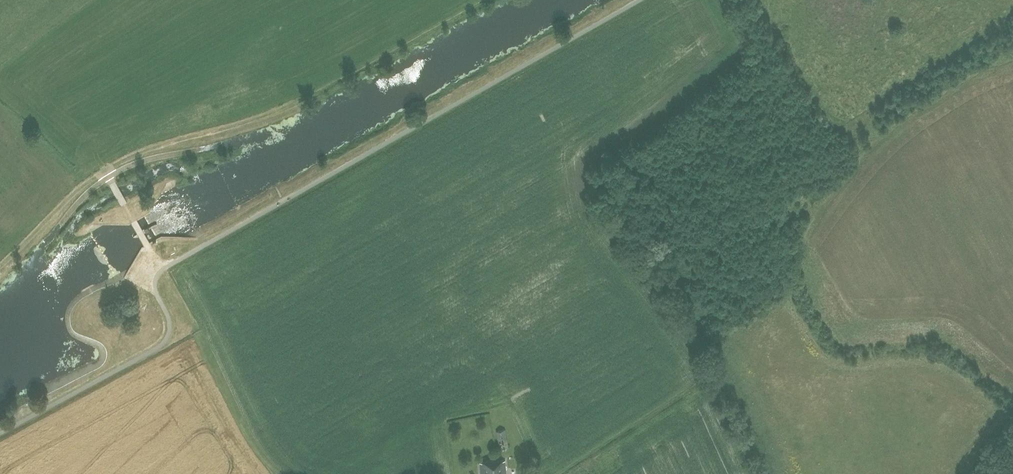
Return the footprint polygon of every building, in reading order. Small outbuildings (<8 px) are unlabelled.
[(499,449),(509,446),(505,429),(496,431),(499,449)] [(505,460),(480,463),(481,473),(506,473),(505,460)]
